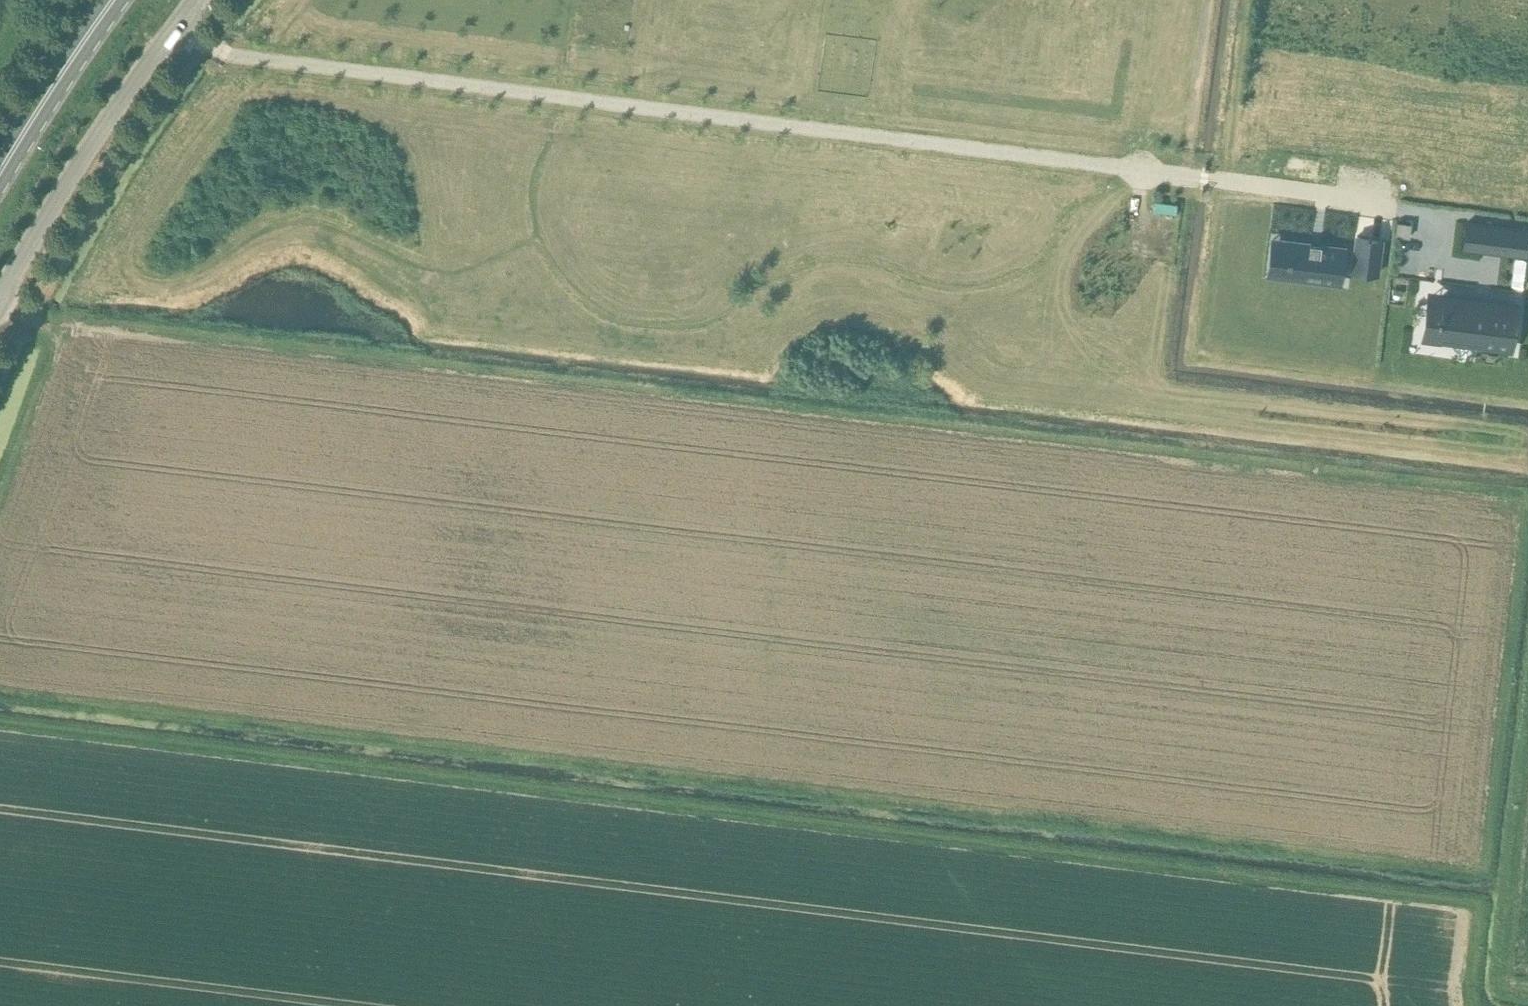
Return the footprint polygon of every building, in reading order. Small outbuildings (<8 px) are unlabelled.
[(1462,248),(1527,256),(1527,251),(1527,228),(1465,220),(1462,248)] [(1396,221),(1394,236),(1409,237),(1411,223),(1396,221)] [(1262,223),(1258,252),(1334,261),(1337,233),(1262,223)] [(1352,249),(1346,291),(1373,296),(1379,253),(1352,249)] [(1430,288),(1423,337),(1513,349),(1519,301),(1430,288)]
